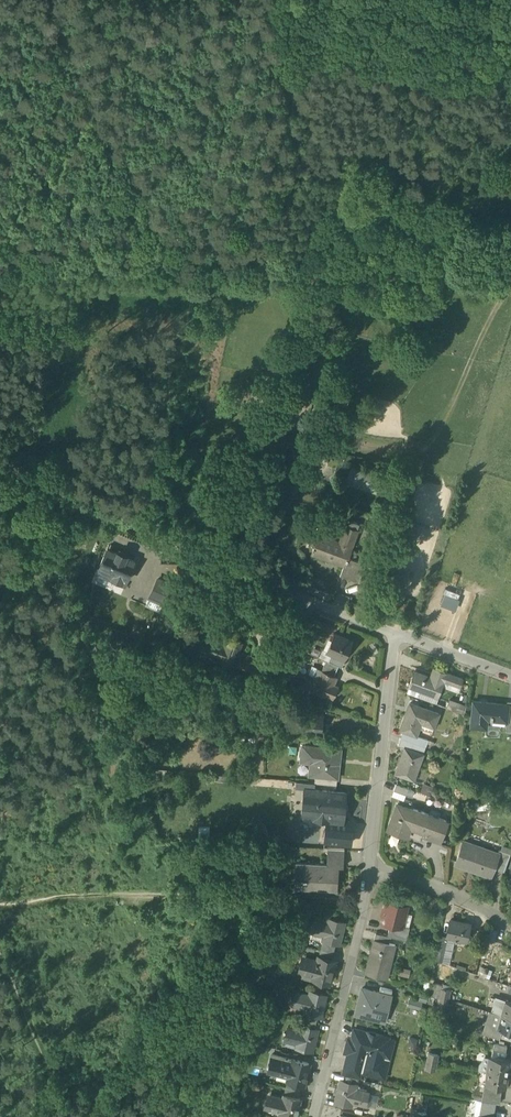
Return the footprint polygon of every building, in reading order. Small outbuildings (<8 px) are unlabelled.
[(341,477),(347,479),(350,472),(344,470),(341,477)] [(348,480),(373,489),(376,480),(351,472),(348,480)] [(349,522),(347,527),(355,530),(357,525),(349,522)] [(357,531),(355,530),(347,527),(345,526),(339,542),(331,539),(319,535),(312,553),(335,562),(337,559),(345,562),(344,565),(344,566),(347,558),(357,531)] [(322,527),(319,535),(331,539),(334,531),(333,529),(325,526),(322,527)] [(389,544),(399,546),(400,537),(391,535),(391,536),(380,534),(379,542),(389,544)] [(98,571),(116,579),(125,582),(134,561),(125,558),(126,556),(118,552),(117,554),(107,550),(98,571)] [(340,576),(358,583),(365,564),(347,558),(344,566),(344,565),(340,576)] [(113,587),(114,583),(116,579),(98,571),(94,579),(113,587)] [(173,586),(158,579),(150,597),(165,604),(173,586)] [(292,645),(306,651),(312,635),(298,630),(292,645)] [(329,661),(342,666),(352,641),(333,633),(326,650),(332,653),(329,661)] [(232,667),(233,663),(236,654),(238,651),(241,642),(220,635),(218,640),(214,638),(211,645),(205,643),(201,653),(212,657),(213,652),(218,653),(216,661),(231,666),(232,667)] [(211,645),(214,638),(208,636),(205,643),(211,645)] [(318,656),(329,661),(332,653),(326,650),(322,649),(318,656)] [(242,656),(236,654),(233,663),(250,670),(254,657),(243,653),(242,656)] [(250,670),(259,673),(264,661),(254,657),(250,670)] [(321,669),(333,674),(335,668),(322,662),(320,668),(321,669)] [(409,686),(438,696),(444,680),(459,686),(462,678),(434,668),(431,675),(434,676),(433,678),(431,677),(414,671),(409,686)] [(312,689),(328,695),(333,683),(336,675),(333,674),(321,669),(317,677),(312,689)] [(303,686),(312,689),(317,677),(310,674),(309,678),(307,677),(303,686)] [(338,685),(333,683),(328,695),(333,697),(338,685)] [(447,707),(459,711),(462,704),(449,699),(447,707)] [(470,726),(484,727),(485,717),(491,717),(490,720),(493,720),(493,718),(506,719),(507,719),(509,704),(507,704),(473,700),(470,726)] [(402,731),(416,736),(420,723),(421,720),(434,724),(438,713),(409,703),(399,730),(402,731)] [(301,730),(321,732),(323,714),(303,712),(301,730)] [(400,737),(413,742),(416,736),(402,731),(400,737)] [(427,740),(416,736),(413,742),(418,744),(425,746),(427,740)] [(411,749),(413,742),(400,737),(397,744),(404,747),(411,749)] [(411,749),(422,753),(425,746),(418,744),(413,742),(411,749)] [(315,774),(337,777),(340,748),(302,744),(301,759),(311,760),(310,774),(315,774)] [(395,773),(414,780),(423,754),(422,753),(411,749),(404,747),(395,773)] [(333,784),(336,785),(337,777),(315,774),(314,782),(333,784)] [(424,781),(421,791),(429,794),(433,784),(424,781)] [(414,790),(396,783),(394,790),(406,794),(412,796),(414,790)] [(311,817),(327,819),(340,820),(341,805),(344,806),(346,792),(307,788),(305,809),(303,808),(302,818),(311,819),(311,817)] [(406,794),(394,790),(391,796),(404,800),(406,794)] [(424,836),(425,836),(433,817),(397,803),(388,828),(401,833),(405,825),(425,833),(424,836)] [(447,822),(433,817),(425,836),(439,841),(447,822)] [(353,821),(340,820),(327,819),(325,839),(350,842),(353,821)] [(456,863),(491,876),(494,867),(498,856),(496,856),(480,850),(481,847),(464,841),(456,863)] [(335,865),(343,866),(344,848),(328,847),(327,864),(335,864),(335,865)] [(504,871),(510,853),(499,849),(496,856),(498,856),(494,867),(504,871)] [(305,886),(338,888),(338,878),(334,877),(335,865),(335,864),(327,864),(296,862),(295,876),(302,877),(302,879),(305,879),(305,886)] [(294,885),(305,886),(305,879),(302,879),(302,877),(295,876),(294,885)] [(226,888),(235,888),(235,878),(227,877),(226,888)] [(390,922),(402,925),(402,924),(407,905),(387,900),(385,906),(384,906),(382,913),(383,914),(382,920),(390,922)] [(312,930),(313,930),(324,933),(323,938),(336,942),(339,943),(344,921),(328,917),(327,921),(315,918),(312,930)] [(446,935),(447,935),(454,937),(465,940),(469,922),(450,918),(446,934),(446,935)] [(390,922),(387,935),(391,936),(406,940),(410,926),(402,924),(402,925),(390,922)] [(489,939),(496,941),(498,927),(492,926),(489,939)] [(323,940),(323,938),(324,933),(313,930),(311,937),(323,940)] [(389,942),(391,936),(387,935),(375,932),(374,938),(389,942)] [(436,958),(441,960),(444,948),(447,935),(446,935),(446,934),(441,933),(438,948),(436,958)] [(451,950),(454,937),(447,935),(444,948),(451,950)] [(323,940),(320,949),(333,952),(336,942),(323,938),(323,940)] [(365,972),(387,977),(387,976),(383,975),(387,960),(391,961),(395,944),(389,942),(374,938),(373,938),(365,972)] [(448,963),(451,950),(444,948),(441,960),(448,963)] [(332,958),(333,952),(320,949),(319,955),(332,958)] [(313,977),(329,981),(334,959),(332,958),(319,955),(318,960),(305,957),(302,969),(315,972),(313,977)] [(476,972),(492,978),(495,969),(477,963),(476,972)] [(380,986),(379,992),(391,995),(392,989),(380,986)] [(362,987),(355,1013),(378,1019),(382,1007),(387,1008),(391,995),(379,992),(362,987)] [(446,988),(444,996),(455,999),(457,990),(446,988)] [(317,1015),(320,1016),(326,994),(310,990),(309,994),(296,991),(293,1003),(306,1007),(305,1011),(317,1015)] [(454,1008),(455,999),(444,996),(443,1007),(454,1008)] [(493,1010),(503,1013),(507,1000),(505,999),(497,997),(493,1010)] [(407,1004),(420,1008),(422,1001),(409,998),(407,1004)] [(382,1007),(378,1019),(384,1021),(387,1008),(382,1007)] [(499,1034),(501,1028),(499,1027),(503,1013),(493,1010),(490,1010),(484,1031),(499,1036),(499,1034)] [(305,1011),(303,1017),(316,1021),(317,1015),(305,1011)] [(503,1013),(499,1027),(501,1028),(510,1031),(510,1016),(503,1013)] [(314,1028),(316,1021),(303,1017),(301,1024),(314,1028)] [(296,1045),(311,1049),(317,1029),(314,1028),(301,1024),(300,1030),(287,1026),(284,1038),(297,1041),(296,1045)] [(360,1060),(357,1069),(360,1070),(378,1075),(388,1036),(354,1028),(351,1038),(348,1037),(345,1050),(348,1051),(347,1057),(360,1060)] [(510,1038),(510,1031),(501,1028),(499,1034),(510,1038)] [(378,1075),(360,1070),(360,1072),(385,1078),(395,1038),(388,1036),(378,1075)] [(493,1048),(506,1051),(507,1045),(494,1042),(493,1048)] [(434,1048),(432,1060),(442,1062),(444,1050),(434,1048)] [(491,1056),(506,1058),(506,1051),(493,1048),(491,1056)] [(300,1083),(303,1083),(309,1062),(272,1053),(268,1069),(289,1074),(287,1079),(300,1083)] [(491,1056),(489,1069),(507,1072),(510,1059),(506,1058),(491,1056)] [(360,1060),(347,1057),(343,1072),(345,1073),(358,1076),(359,1076),(360,1072),(360,1070),(357,1069),(360,1060)] [(441,1070),(442,1062),(432,1060),(430,1068),(441,1070)] [(505,1086),(507,1072),(489,1069),(487,1083),(502,1085),(505,1086)] [(344,1079),(357,1082),(358,1076),(345,1073),(344,1079)] [(334,1100),(351,1104),(352,1100),(364,1103),(367,1091),(355,1088),(357,1082),(344,1079),(340,1078),(334,1100)] [(287,1079),(286,1086),(299,1089),(300,1083),(287,1079)] [(487,1083),(484,1099),(495,1101),(499,1101),(502,1085),(487,1083)] [(297,1095),(299,1089),(286,1086),(284,1092),(297,1095)] [(293,1116),(294,1116),(300,1096),(297,1095),(284,1092),(283,1097),(270,1093),(267,1105),(280,1109),(278,1113),(293,1116)] [(493,1116),(495,1101),(484,1099),(482,1098),(480,1114),(493,1116)]
